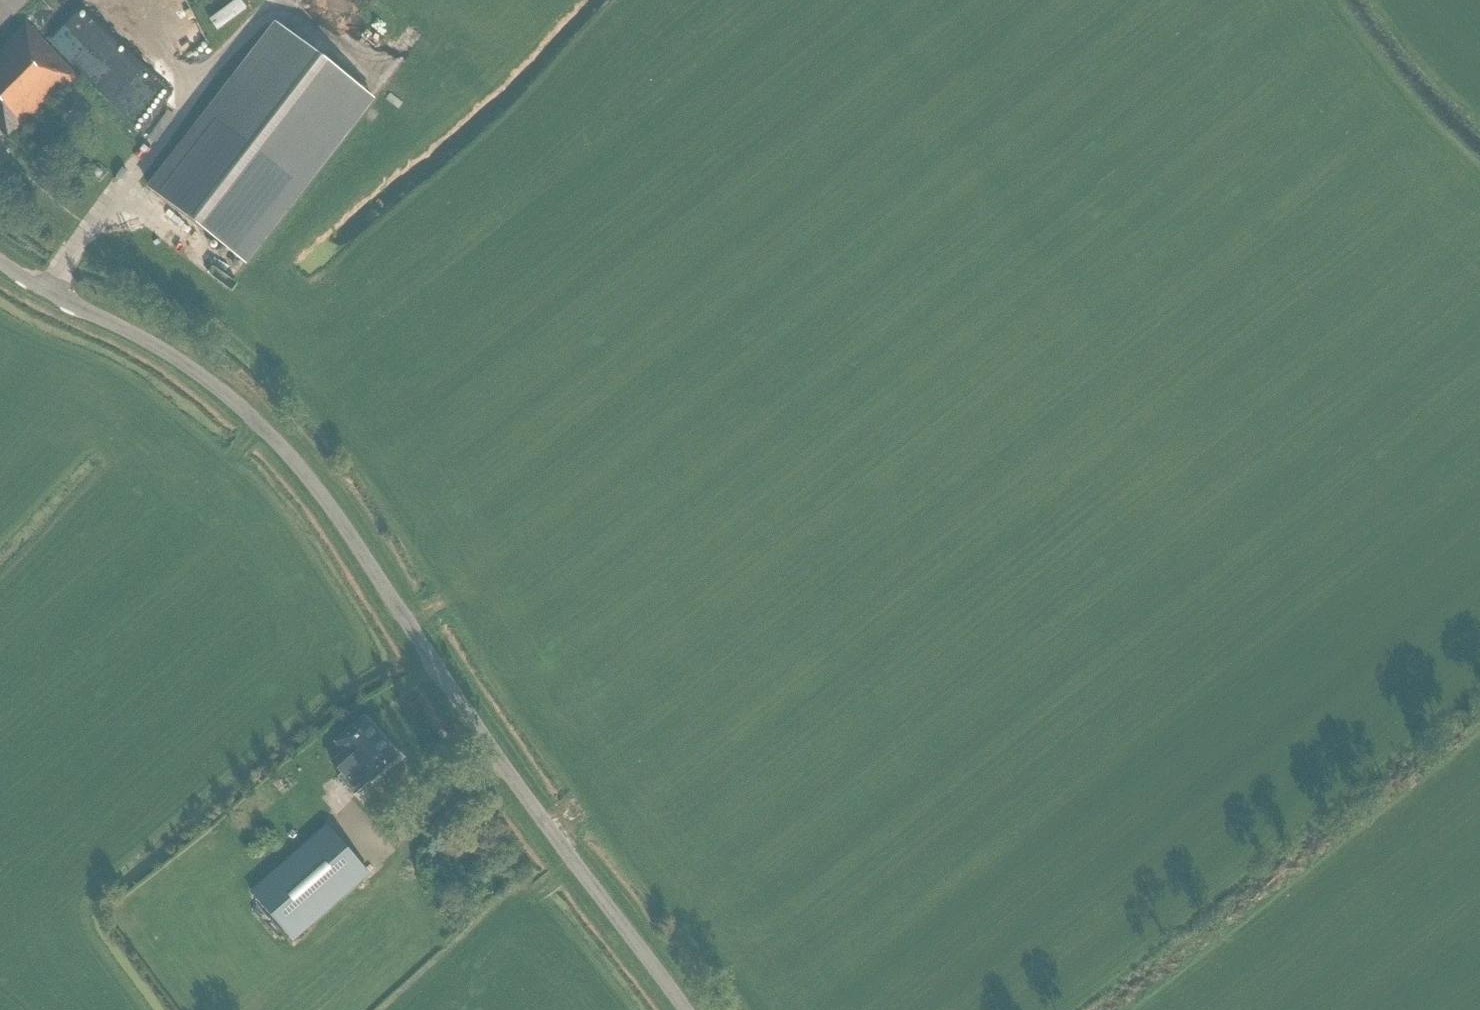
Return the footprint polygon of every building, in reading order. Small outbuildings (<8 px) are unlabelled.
[(211,14),(217,25),(249,6),(246,0),(234,0),(211,14)] [(275,23),(147,189),(247,266),(376,101),(275,23)] [(13,145),(80,79),(27,25),(0,51),(0,132),(13,145)] [(355,796),(366,787),(398,758),(364,719),(336,744),(345,753),(331,765),(355,796)] [(275,852),(287,865),(341,820),(287,760),(265,780),(274,790),(260,803),(265,809),(256,817),(270,833),(279,825),(291,838),(275,852)] [(331,829),(253,895),(294,941),(370,874),(331,829)]
